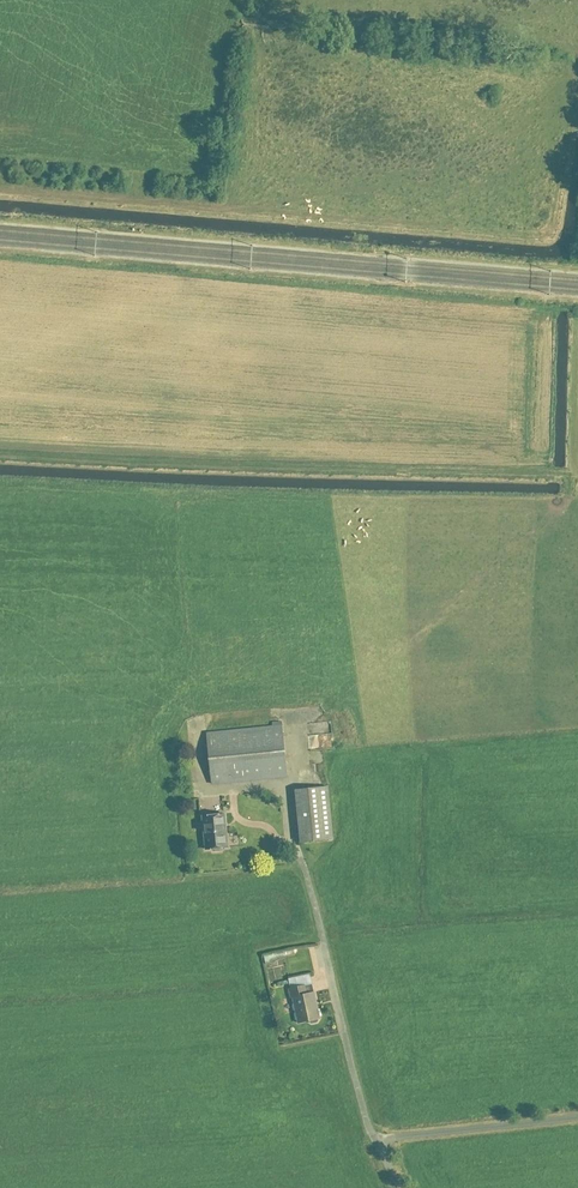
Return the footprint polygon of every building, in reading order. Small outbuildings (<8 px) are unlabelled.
[(272,721),(272,726),(208,733),(213,783),(287,775),(281,720),(272,721)] [(302,841),(333,838),(328,786),(297,789),(302,841)] [(221,850),(222,847),(228,846),(225,813),(203,815),(206,848),(212,848),(214,851),(221,850)] [(318,1018),(319,1018),(317,1009),(319,1009),(318,1004),(318,1003),(313,983),(290,989),(292,997),(294,997),(299,1022),(309,1020),(309,1022),(312,1023),(317,1022),(319,1020),(318,1018)]
